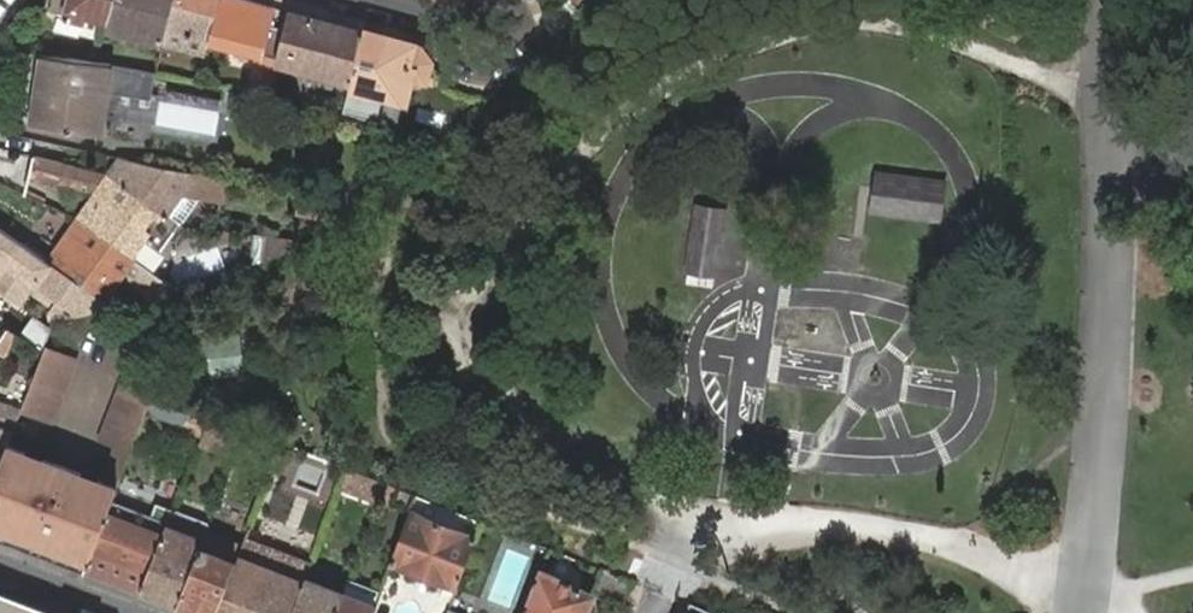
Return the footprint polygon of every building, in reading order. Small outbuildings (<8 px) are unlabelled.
[(45,10),(59,13),(56,27),(80,34),(83,21),(85,13),(109,19),(114,0),(48,0),(45,10)] [(109,19),(107,27),(106,28),(164,44),(175,0),(114,0),(109,19)] [(205,56),(208,42),(218,0),(175,0),(164,44),(171,46),(205,56)] [(250,88),(268,92),(275,63),(276,58),(263,55),(275,8),(245,0),(218,0),(208,42),(258,54),(250,88)] [(551,37),(579,11),(569,0),(546,21),(551,37)] [(276,58),(275,63),(320,74),(326,76),(350,83),(364,32),(289,12),(276,58)] [(427,82),(431,61),(422,49),(421,47),(419,47),(412,45),(364,32),(350,83),(349,89),(343,113),(350,115),(355,97),(357,91),(364,92),(371,94),(372,92),(404,101),(407,89),(409,82),(417,83),(424,86),(426,84),(427,82)] [(164,44),(160,56),(168,57),(171,46),(164,44)] [(154,73),(110,65),(40,55),(29,125),(75,131),(77,116),(101,120),(102,120),(106,91),(150,99),(154,73)] [(194,174),(205,176),(207,157),(131,144),(128,161),(140,164),(194,174)] [(97,170),(35,156),(30,173),(99,190),(111,174),(106,173),(97,170)] [(175,222),(181,227),(186,219),(170,207),(189,180),(200,188),(224,193),(226,180),(207,176),(205,176),(194,174),(140,164),(128,161),(119,157),(116,157),(106,173),(111,174),(124,184),(165,214),(175,222)] [(92,228),(124,184),(111,174),(79,220),(84,222),(92,228)] [(942,186),(879,178),(874,210),(937,218),(942,186)] [(200,188),(189,180),(170,207),(186,219),(200,200),(222,204),(224,193),(200,188)] [(170,229),(175,222),(165,214),(124,184),(92,228),(133,257),(144,265),(149,259),(138,251),(160,222),(170,229)] [(350,217),(364,206),(302,194),(299,214),(333,219),(334,214),(350,217)] [(698,207),(697,213),(724,217),(724,211),(698,207)] [(724,217),(697,213),(687,265),(714,270),(724,217)] [(133,257),(92,228),(84,222),(79,220),(48,263),(103,300),(112,306),(123,303),(108,293),(127,266),(163,293),(177,289),(159,276),(144,265),(133,257)] [(48,263),(18,243),(6,233),(0,229),(0,291),(22,306),(33,290),(50,302),(54,296),(61,301),(51,314),(53,320),(80,315),(81,315),(112,306),(103,300),(48,263)] [(256,239),(256,260),(289,260),(289,239),(256,239)] [(46,348),(44,353),(20,407),(51,420),(76,361),(46,348)] [(151,399),(155,389),(125,378),(102,439),(118,445),(132,450),(151,399)] [(246,429),(211,415),(199,444),(235,458),(246,429)] [(0,458),(0,527),(47,544),(71,554),(90,561),(109,510),(112,501),(118,487),(104,481),(99,479),(76,470),(41,457),(38,464),(21,458),(24,450),(5,443),(0,458)] [(132,450),(118,445),(104,481),(118,487),(132,450)] [(41,457),(24,450),(21,458),(38,464),(41,457)] [(361,474),(349,470),(340,492),(377,507),(380,497),(385,484),(361,474)] [(416,496),(385,484),(380,497),(406,508),(411,510),(416,496)] [(109,510),(90,561),(85,571),(141,592),(167,527),(170,517),(160,513),(158,518),(112,501),(109,510)] [(456,589),(476,538),(410,512),(405,523),(390,564),(400,567),(408,570),(418,574),(429,578),(438,582),(445,584),(456,589)] [(178,520),(170,517),(167,527),(141,592),(178,606),(200,547),(203,541),(206,532),(207,530),(198,527),(200,521),(181,514),(178,520)] [(18,545),(44,555),(85,571),(90,561),(71,554),(47,544),(0,527),(0,538),(18,545)] [(248,528),(242,546),(237,557),(235,562),(216,612),(294,612),(306,583),(260,566),(271,537),(248,528)] [(178,606),(195,612),(216,612),(235,562),(237,557),(242,546),(206,532),(203,541),(200,547),(178,606)] [(633,584),(601,570),(590,594),(622,608),(623,608),(633,584)] [(306,580),(306,583),(294,612),(336,612),(343,594),(306,580)] [(539,580),(526,612),(587,612),(591,605),(539,580)] [(343,594),(336,612),(371,612),(374,605),(343,593),(343,594)] [(0,602),(0,612),(27,612),(0,602)]
